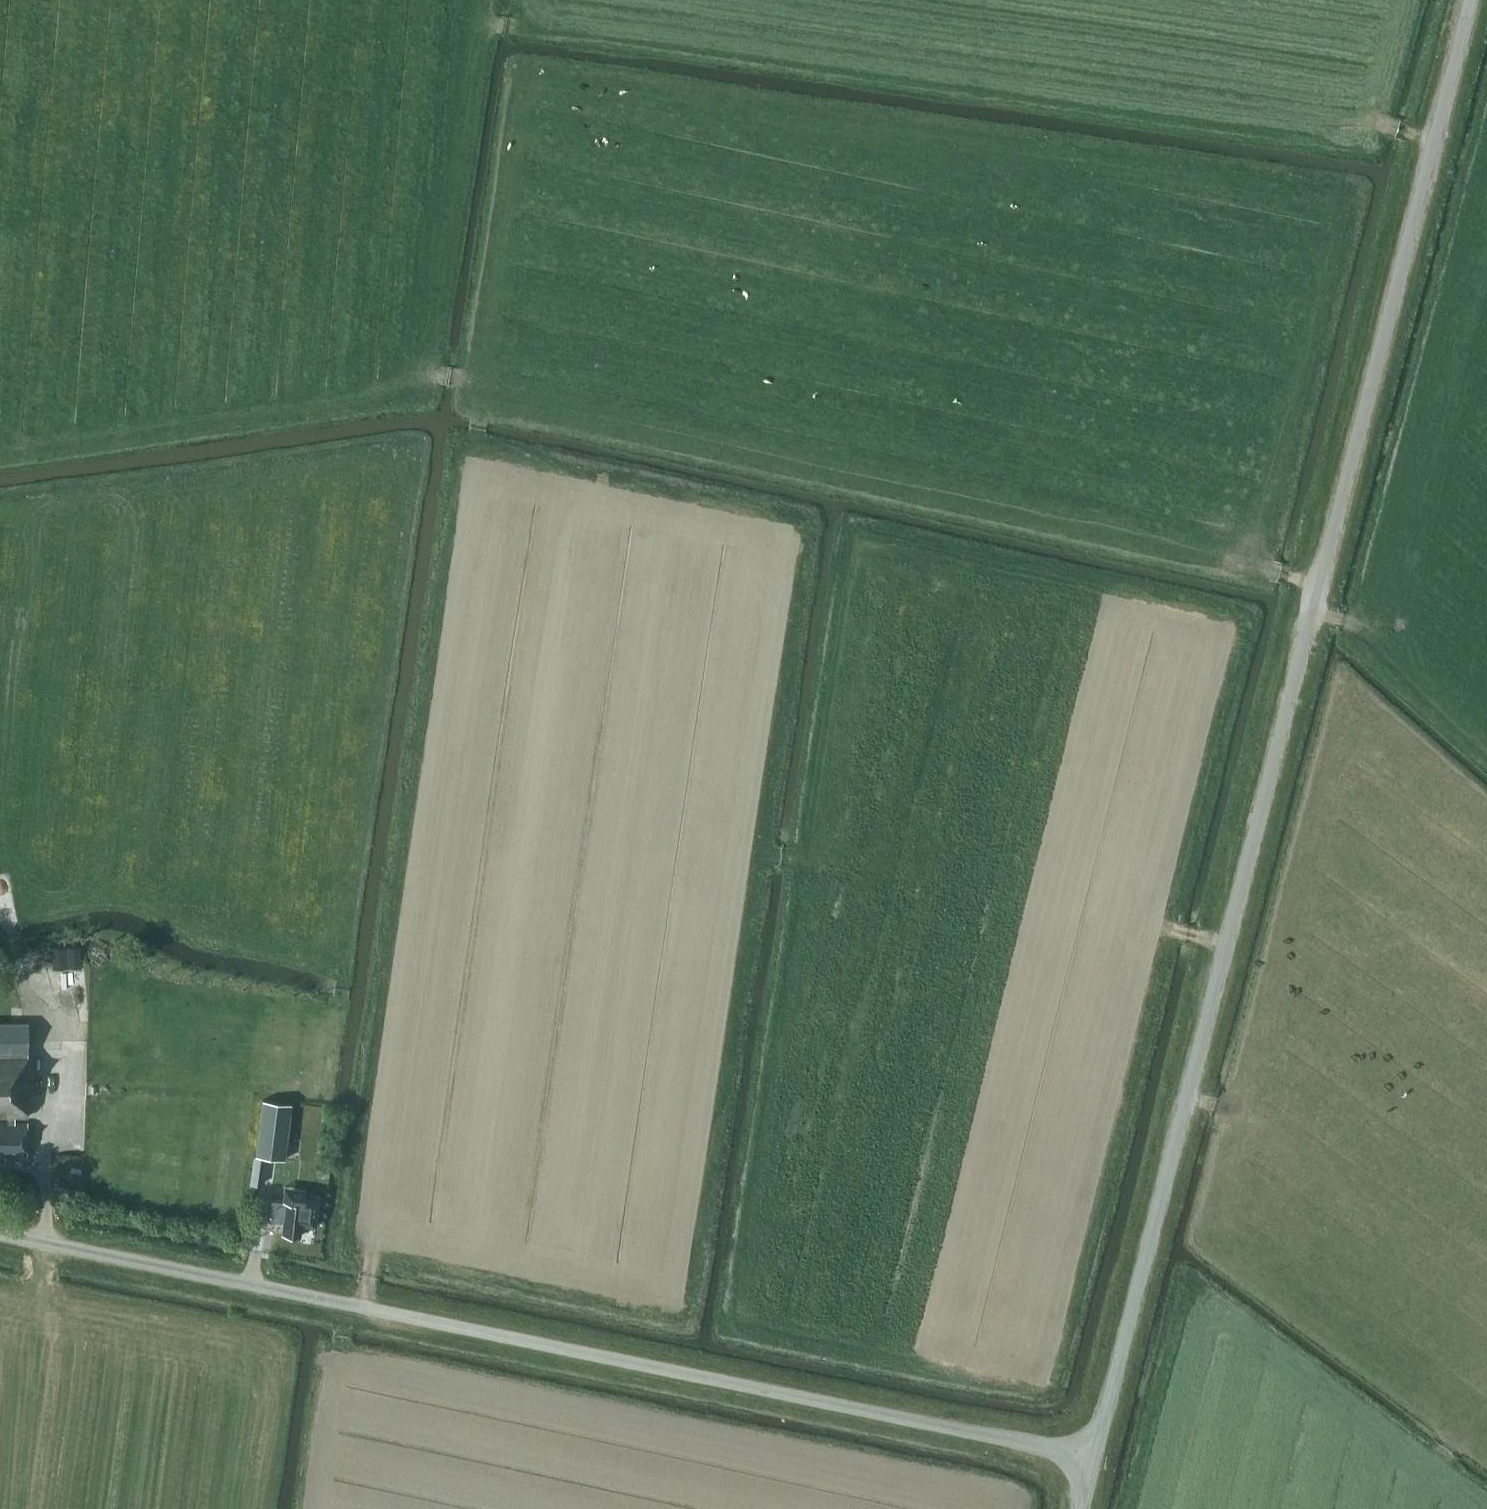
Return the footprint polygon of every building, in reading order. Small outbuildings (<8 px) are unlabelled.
[(26,1024),(0,1024),(0,1115),(6,1115),(6,1121),(0,1121),(0,1154),(25,1154),(25,1121),(13,1121),(13,1115),(25,1115),(26,1024)] [(257,1154),(265,1155),(285,1158),(292,1104),(263,1101),(257,1154)] [(304,1203),(284,1201),(282,1216),(285,1217),(283,1232),(302,1235),(304,1224),(316,1225),(319,1195),(306,1194),(304,1203)]
